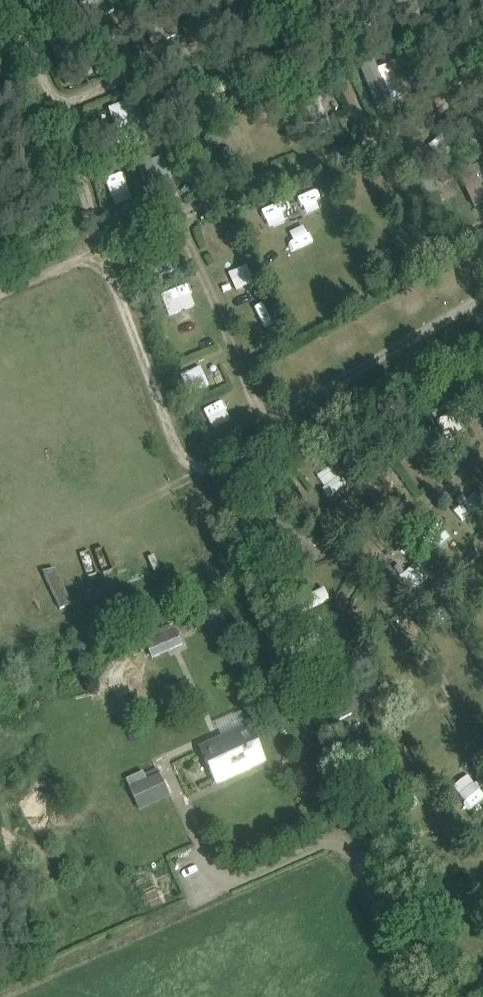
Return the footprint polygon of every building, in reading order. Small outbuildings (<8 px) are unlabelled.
[(393,12),(414,7),(413,0),(390,0),(393,12)] [(47,16),(39,21),(45,32),(53,28),(47,16)] [(104,36),(112,47),(124,38),(117,28),(104,36)] [(95,76),(76,30),(48,41),(67,87),(95,76)] [(408,50),(397,54),(401,64),(412,61),(408,50)] [(391,64),(364,75),(376,106),(403,96),(391,64)] [(294,85),(298,96),(307,92),(303,82),(294,85)] [(109,109),(125,153),(153,143),(137,99),(109,109)] [(160,111),(147,117),(153,130),(166,124),(160,111)] [(167,157),(178,153),(179,152),(174,140),(161,145),(166,157),(167,157)] [(475,140),(464,146),(470,157),(481,151),(475,140)] [(163,154),(141,161),(153,198),(175,191),(163,154)] [(443,184),(457,177),(451,165),(436,172),(443,184)] [(136,264),(146,261),(143,249),(130,253),(133,265),(136,264)] [(162,297),(175,324),(192,316),(179,289),(162,297)] [(463,395),(455,399),(461,412),(470,407),(463,395)] [(225,439),(240,430),(231,414),(215,423),(225,439)] [(330,495),(345,483),(335,470),(320,481),(330,495)] [(458,490),(473,513),(482,507),(482,504),(470,483),(458,490)] [(59,564),(78,602),(90,596),(71,558),(59,564)] [(267,570),(273,582),(284,578),(278,565),(267,570)] [(285,580),(275,583),(279,594),(289,590),(285,580)] [(305,621),(298,624),(303,634),(310,630),(305,621)] [(174,624),(142,637),(152,660),(184,647),(174,624)] [(249,726),(201,748),(217,784),(265,762),(249,726)] [(361,759),(350,765),(355,774),(366,768),(361,759)] [(126,779),(139,808),(169,795),(157,769),(145,775),(143,771),(126,779)] [(416,796),(404,801),(407,808),(419,804),(416,796)]
